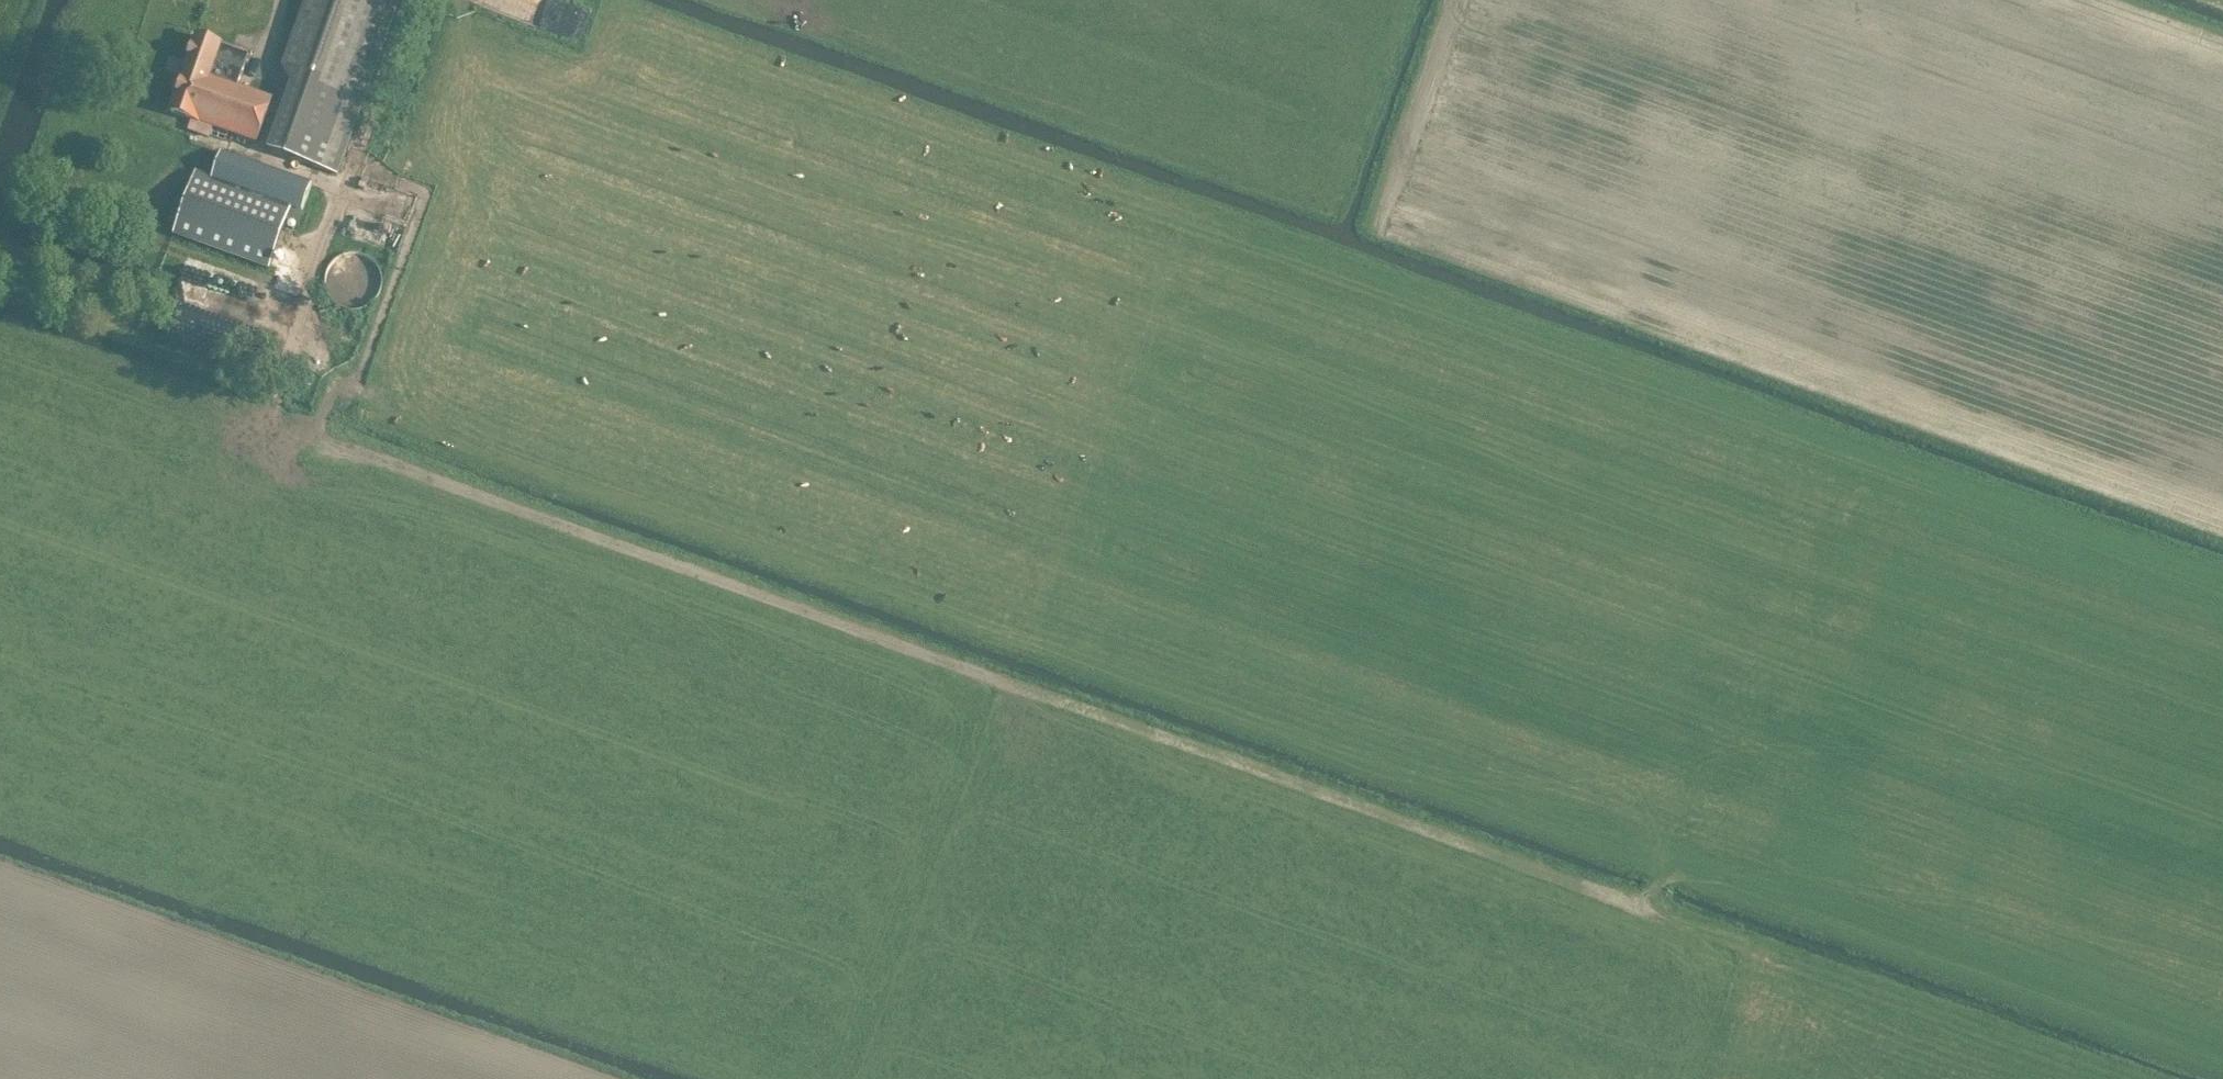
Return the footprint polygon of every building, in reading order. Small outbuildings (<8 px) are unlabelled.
[(335,174),(396,0),(304,0),(281,66),(290,84),(267,150),(335,174)] [(193,116),(189,127),(209,134),(212,126),(255,142),(272,95),(237,83),(248,52),(195,33),(184,66),(186,67),(170,108),(193,116)] [(172,232),(268,267),(291,204),(301,208),(310,182),(220,149),(210,175),(195,170),(172,232)] [(381,277),(380,270),(379,265),(375,260),(371,256),(363,251),(359,250),(352,249),(348,250),(341,252),(338,254),(332,259),(329,264),(327,268),(326,278),(327,283),(328,288),(332,294),(335,298),(344,303),(348,304),(355,304),(359,304),(366,302),(369,299),(374,296),(376,292),(379,287),(381,277)]
